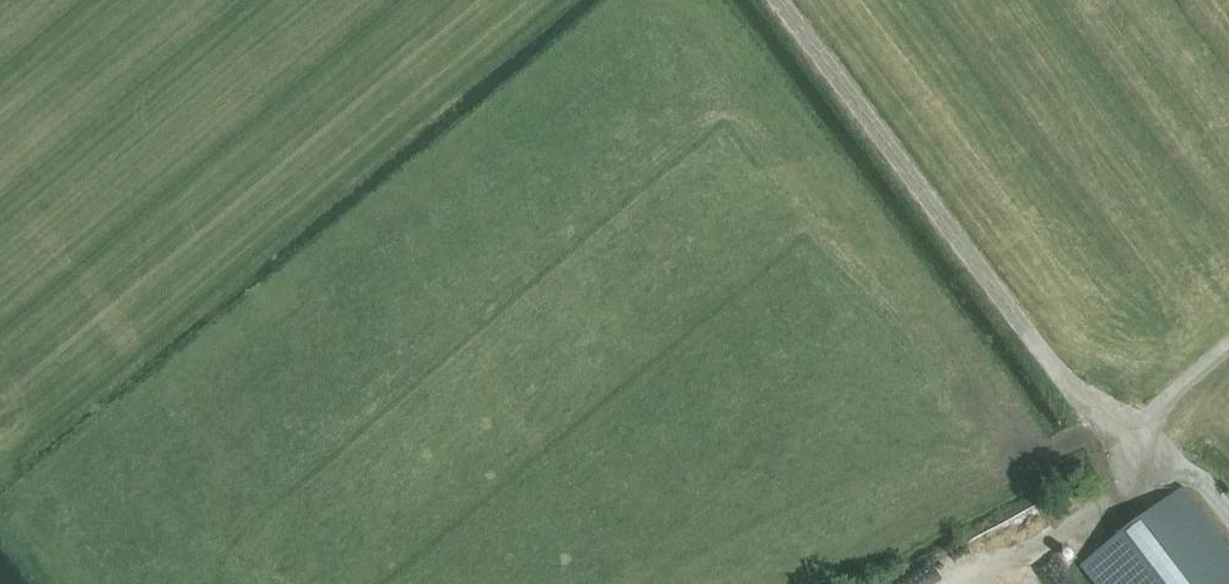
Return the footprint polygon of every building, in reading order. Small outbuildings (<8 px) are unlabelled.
[(1085,566),(1098,583),(1228,583),(1228,551),(1183,491),(1085,566)]
